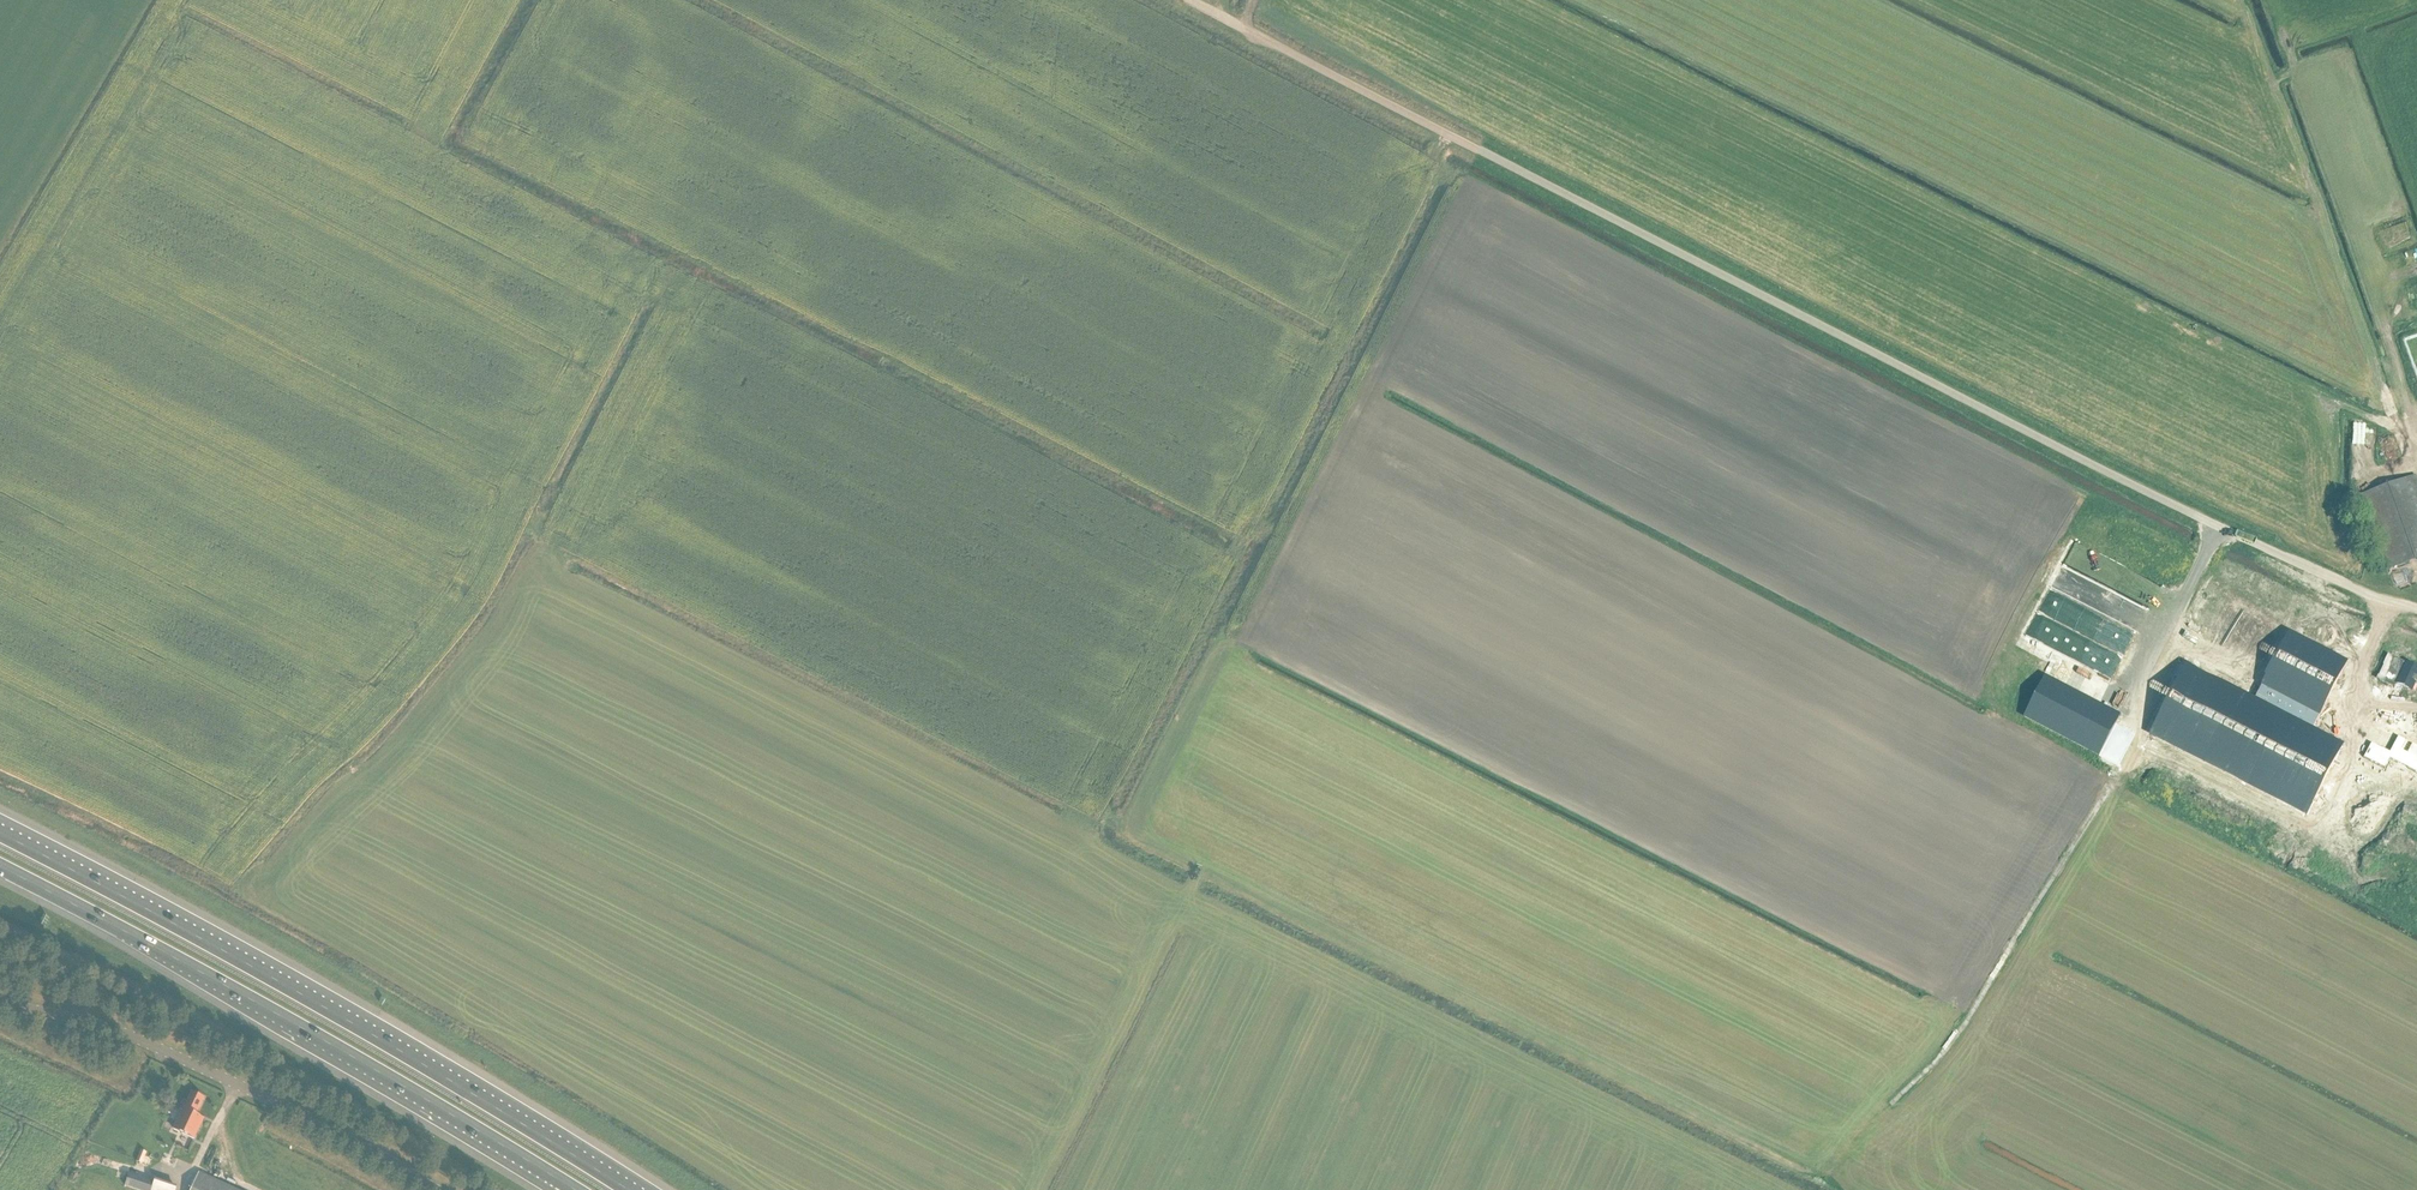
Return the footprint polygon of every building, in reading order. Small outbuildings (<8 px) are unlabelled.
[(2415,298),(2414,290),(2396,292),(2398,307),(2416,305),(2416,297),(2415,298)] [(2407,334),(2416,361),(2416,330),(2407,334)] [(2371,418),(2358,418),(2357,456),(2360,456),(2361,442),(2369,442),(2369,447),(2382,447),(2383,427),(2371,427),(2371,418)] [(2416,561),(2416,482),(2415,477),(2358,497),(2385,572),(2416,561)] [(2399,569),(2403,579),(2416,574),(2416,563),(2416,562),(2399,569)] [(2284,615),(2203,586),(2196,606),(2276,635),(2284,615)] [(2266,596),(2264,609),(2285,612),(2287,599),(2266,596)] [(2253,702),(2186,667),(2151,735),(2307,816),(2342,748),(2311,732),(2346,665),(2288,635),(2253,702)] [(2119,718),(2044,679),(2024,718),(2099,756),(2119,718)] [(2371,744),(2363,759),(2384,770),(2389,761),(2397,765),(2408,770),(2416,775),(2416,748),(2397,738),(2389,754),(2371,744)] [(2254,822),(2260,799),(2241,794),(2234,817),(2254,822)] [(2173,858),(2170,864),(2185,872),(2188,866),(2173,858)] [(2246,918),(2242,924),(2257,932),(2260,926),(2246,918)] [(204,1098),(192,1093),(187,1102),(184,1100),(179,1109),(182,1111),(173,1130),(194,1139),(203,1119),(196,1115),(204,1098)] [(212,1171),(223,1149),(212,1143),(201,1166),(212,1171)] [(142,1164),(147,1153),(140,1150),(136,1162),(142,1164)] [(129,1173),(125,1186),(137,1189),(175,1189),(129,1173)] [(199,1173),(191,1189),(237,1189),(199,1173)]
